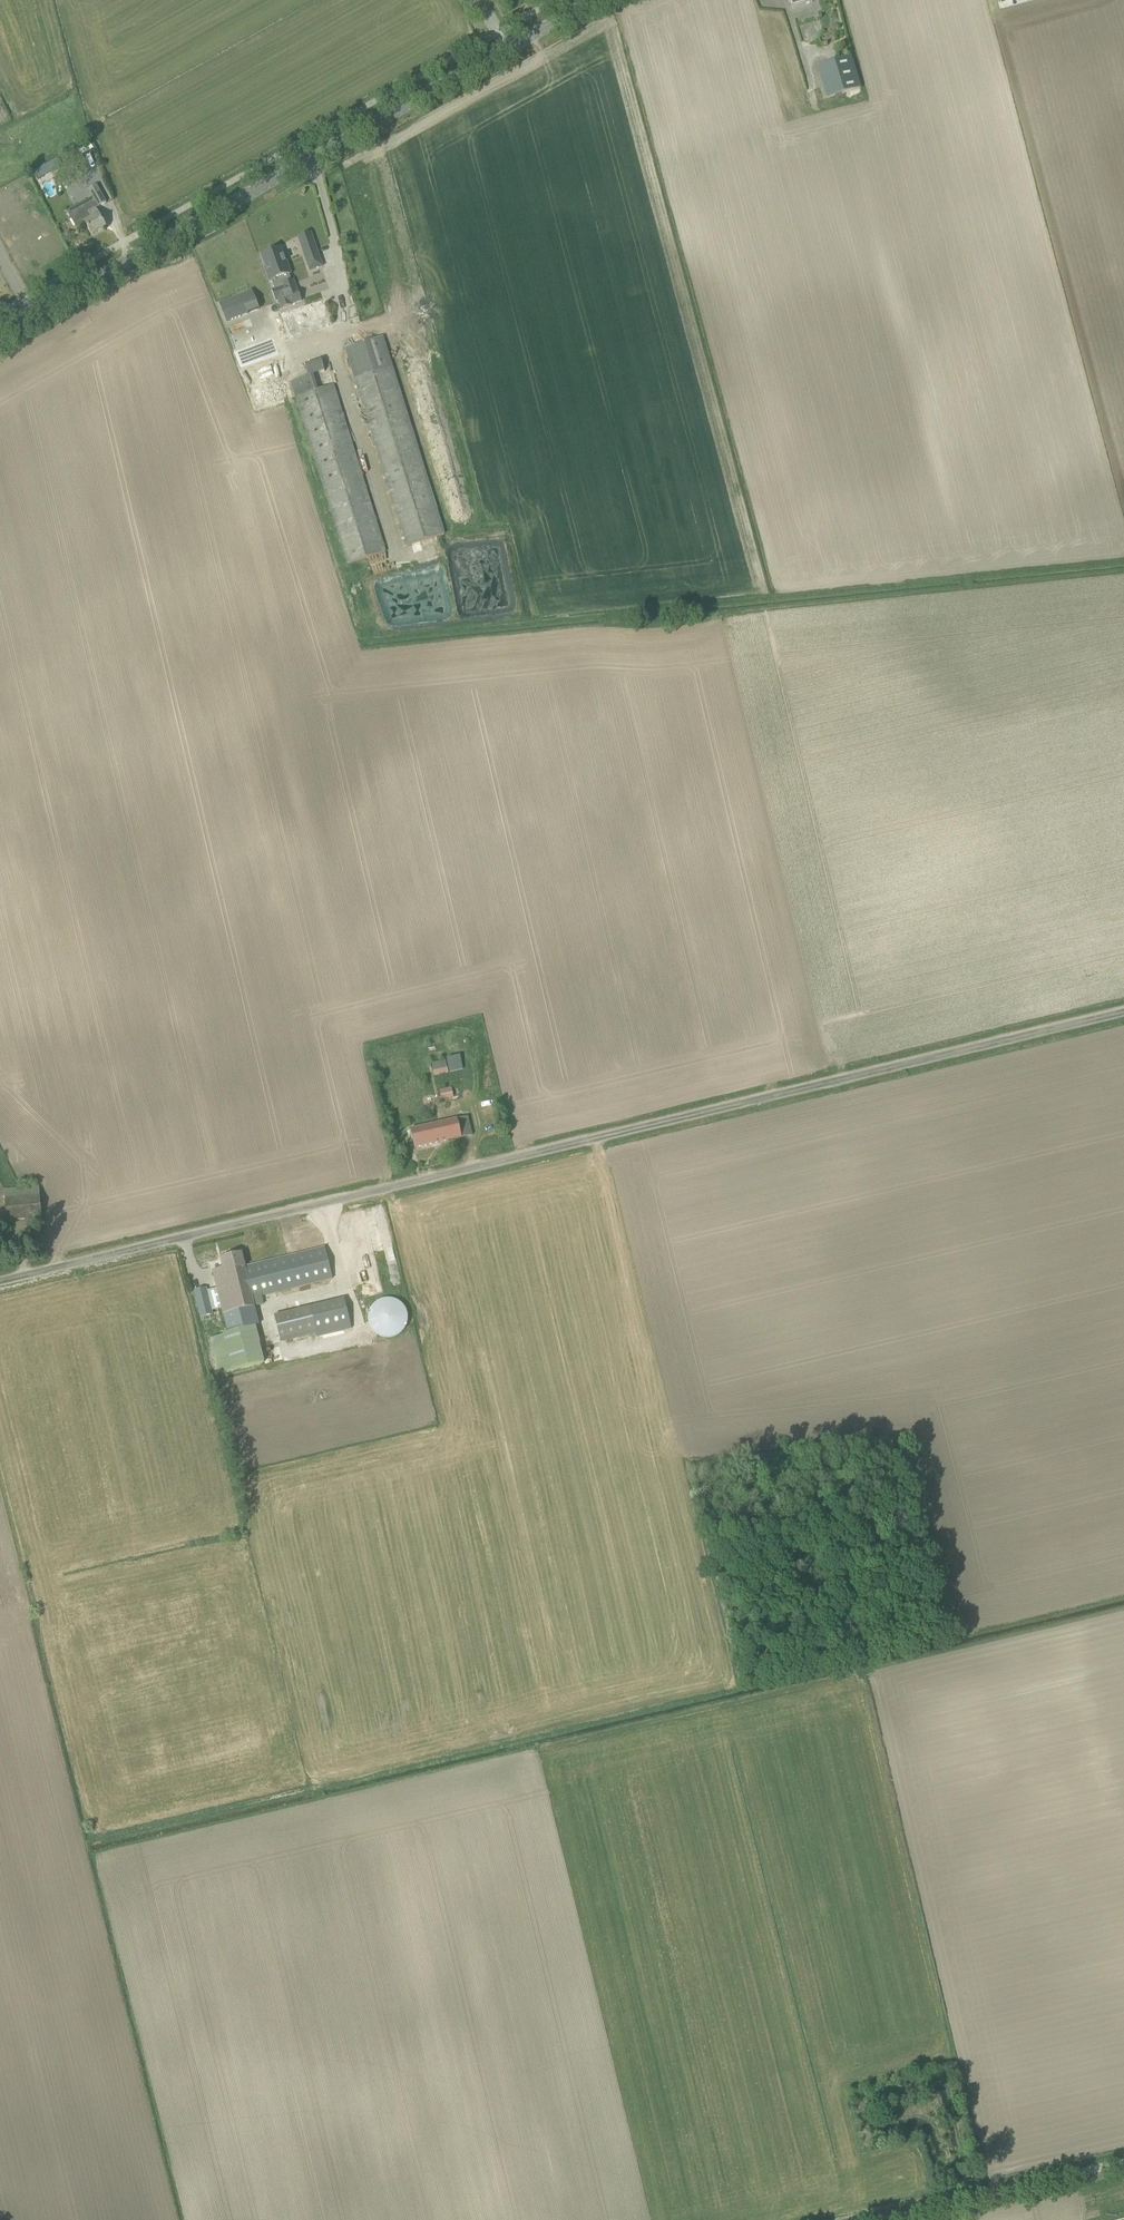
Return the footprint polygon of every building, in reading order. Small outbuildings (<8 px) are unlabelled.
[(861,88),(851,56),(816,67),(826,98),(861,88)] [(90,143),(74,151),(78,159),(94,151),(90,143)] [(59,160),(35,173),(39,181),(63,168),(59,160)] [(88,190),(92,198),(97,208),(106,203),(96,185),(88,190)] [(97,208),(92,198),(68,212),(77,229),(86,225),(91,235),(105,228),(99,216),(98,216),(95,209),(97,208)] [(314,242),(301,247),(310,271),(322,267),(314,242)] [(281,248),(260,255),(270,282),(271,281),(274,290),(272,291),(275,302),(278,301),(281,309),(292,306),(291,304),(301,301),(298,290),(297,291),(293,280),(291,281),(289,275),(291,274),(288,265),(286,261),(285,261),(281,248)] [(219,304),(227,322),(259,310),(252,291),(219,304)] [(323,300),(280,313),(288,338),(331,325),(323,300)] [(393,325),(380,330),(382,336),(383,337),(395,333),(393,325)] [(345,348),(352,371),(354,379),(406,546),(444,534),(382,336),(345,348)] [(321,361),(305,366),(308,376),(312,375),(324,371),(321,361)] [(385,553),(333,385),(317,390),(312,375),(291,381),(296,397),(348,564),(385,553)] [(460,1056),(447,1058),(449,1072),(462,1069),(460,1056)] [(434,1076),(448,1074),(445,1060),(432,1063),(434,1076)] [(454,1096),(452,1087),(439,1090),(441,1099),(454,1096)] [(468,1116),(410,1129),(414,1148),(472,1135),(468,1116)] [(41,1218),(39,1186),(4,1189),(7,1221),(41,1218)] [(254,1298),(332,1279),(324,1247),(244,1267),(245,1267),(228,1271),(231,1286),(217,1289),(228,1332),(222,1334),(223,1335),(209,1338),(218,1374),(265,1362),(255,1326),(259,1325),(257,1316),(258,1315),(254,1298)] [(223,1268),(213,1271),(217,1289),(231,1286),(228,1271),(245,1267),(244,1267),(241,1253),(221,1258),(223,1268)] [(195,1291),(203,1317),(214,1314),(207,1288),(195,1291)] [(405,1325),(405,1323),(405,1319),(404,1316),(403,1313),(400,1311),(397,1308),(394,1307),(391,1306),(388,1306),(384,1306),(381,1308),(378,1309),(376,1311),(374,1314),(372,1318),(372,1320),(372,1323),(372,1327),(374,1330),(375,1333),(377,1336),(380,1337),(383,1339),(386,1339),(390,1340),(393,1339),(396,1338),(398,1336),(401,1334),(403,1331),(404,1329),(405,1325)] [(308,1307),(274,1316),(280,1342),(315,1333),(308,1307)]
